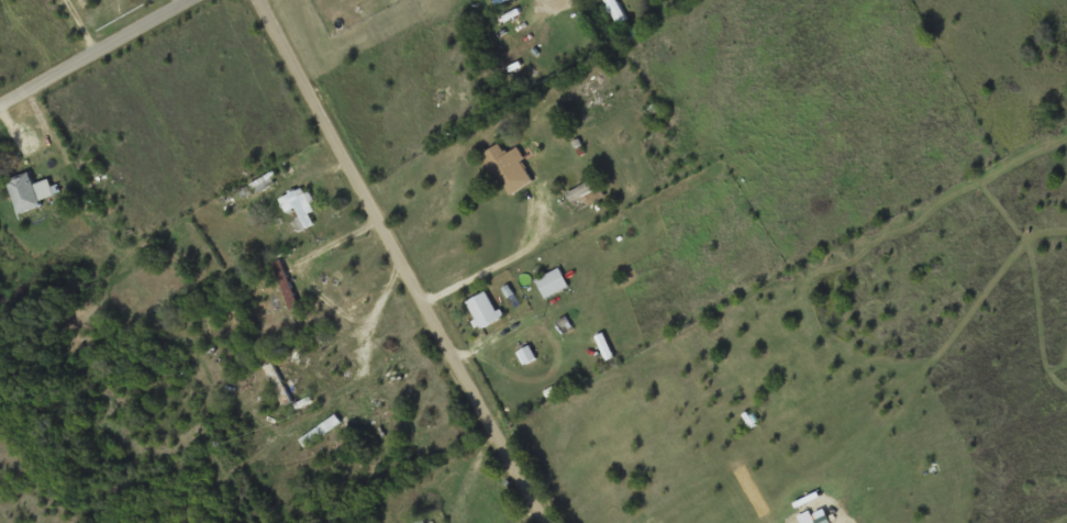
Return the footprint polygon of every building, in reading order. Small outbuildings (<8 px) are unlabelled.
[(616,25),(627,19),(618,0),(604,0),(616,25)] [(509,196),(537,179),(517,147),(507,153),(501,143),(483,154),(509,196)] [(35,183),(31,171),(9,178),(19,211),(57,199),(50,179),(35,183)] [(567,193),(577,211),(606,195),(595,177),(567,193)] [(280,197),(287,213),(296,209),(299,216),(291,220),(296,232),(315,224),(310,212),(316,210),(306,186),(280,197)] [(298,307),(283,260),(274,262),(289,309),(298,307)] [(557,266),(567,285),(543,298),(533,279),(557,266)] [(507,283),(512,293),(507,297),(500,287),(507,283)] [(482,290),(464,301),(474,318),(469,321),(474,327),(478,325),(479,327),(502,314),(499,309),(494,311),(482,290)] [(527,344),(516,349),(524,364),(535,357),(527,344)] [(267,365),(280,406),(290,403),(276,362),(267,365)] [(413,522),(427,522),(422,512),(411,517),(413,522)]
